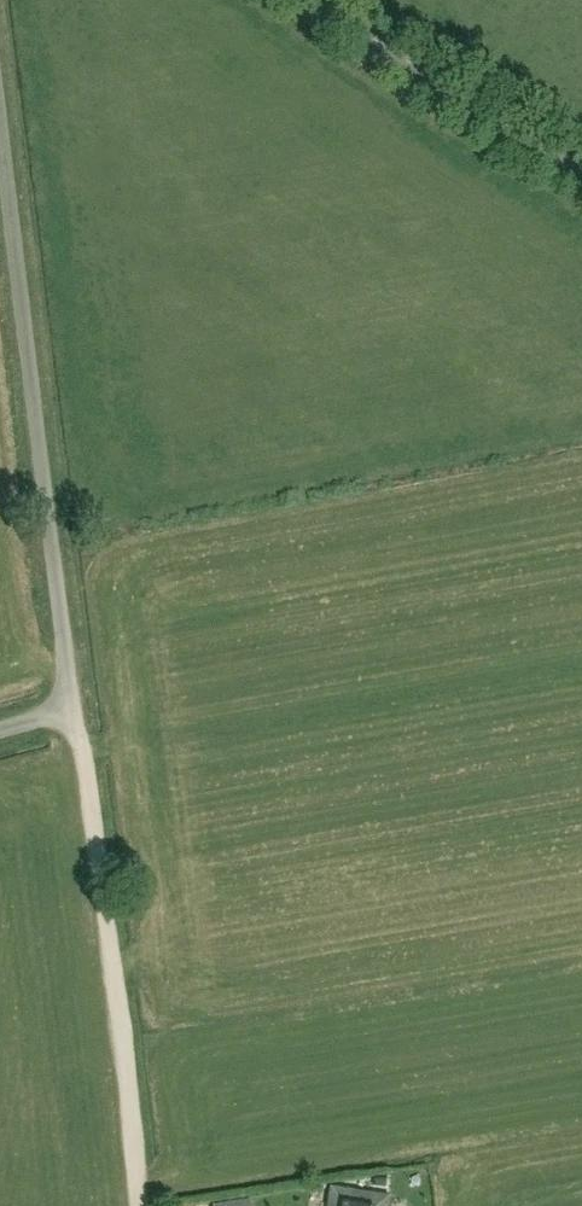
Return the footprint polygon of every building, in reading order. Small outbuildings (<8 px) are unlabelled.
[(341,1176),(345,1205),(404,1205),(400,1169),(341,1176)]
